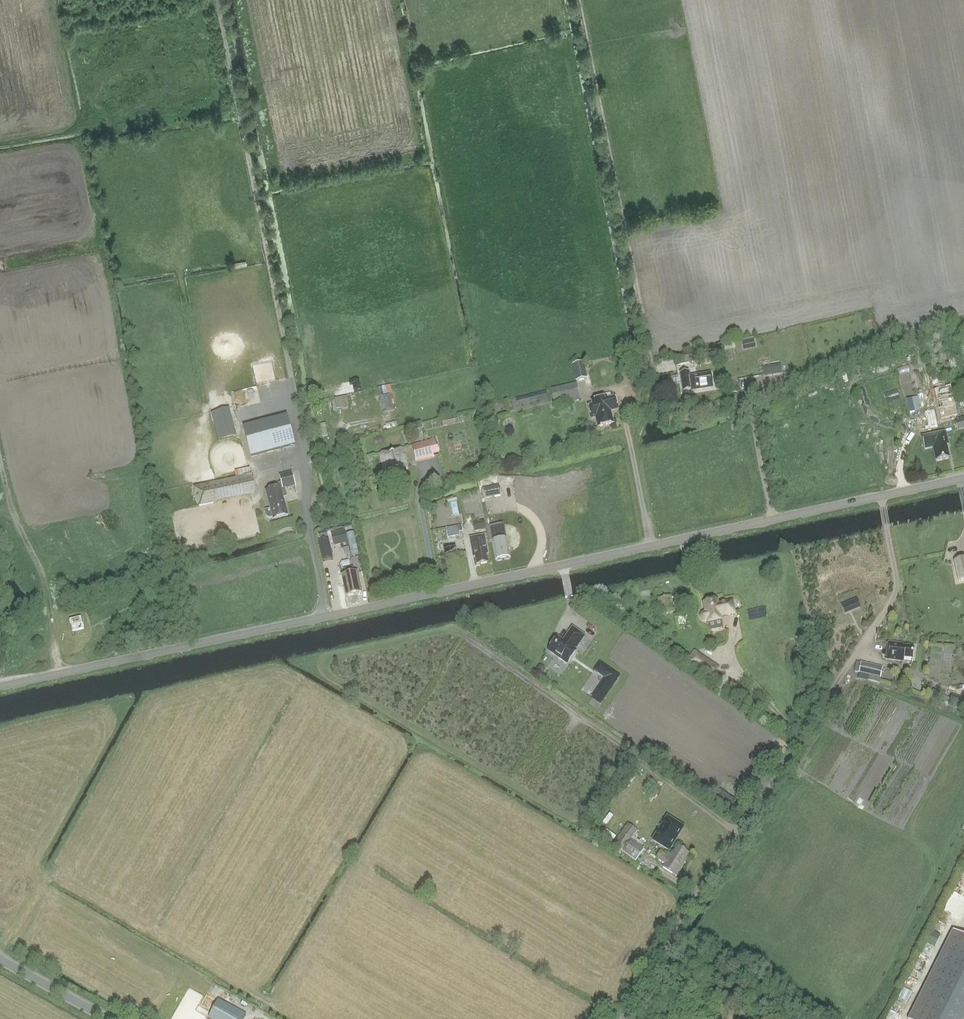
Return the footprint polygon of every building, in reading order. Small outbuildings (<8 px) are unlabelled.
[(692,352),(673,356),(675,366),(694,362),(692,352)] [(584,362),(572,365),(576,381),(587,379),(584,362)] [(689,371),(680,372),(683,391),(691,390),(691,391),(713,388),(710,373),(689,376),(689,371)] [(577,383),(551,389),(554,403),(568,400),(567,395),(579,392),(577,383)] [(391,386),(378,388),(383,413),(395,410),(391,386)] [(334,397),(336,409),(348,408),(347,396),(334,397)] [(619,410),(616,397),(608,399),(607,398),(591,402),(592,404),(588,405),(591,419),(596,418),(598,428),(614,424),(611,412),(619,410)] [(938,409),(941,421),(957,417),(954,406),(938,409)] [(244,427),(252,456),(294,445),(286,416),(244,427)] [(443,426),(456,424),(454,416),(441,419),(443,426)] [(936,462),(950,459),(947,445),(949,445),(947,435),(935,438),(935,435),(922,437),(925,450),(933,448),(936,462)] [(436,439),(412,445),(416,461),(434,456),(433,455),(439,454),(436,439)] [(396,482),(407,479),(405,470),(407,470),(402,449),(380,455),(386,478),(395,475),(396,482)] [(289,515),(284,497),(287,496),(285,489),(296,486),(292,471),(280,475),(282,483),(278,484),(279,487),(266,491),(271,508),(264,510),(265,515),(266,516),(267,517),(269,518),(270,518),(272,517),(273,519),(289,515)] [(194,498),(199,506),(256,494),(252,474),(195,486),(194,498)] [(499,485),(483,488),(485,499),(501,496),(499,485)] [(448,524),(448,516),(458,516),(457,499),(437,500),(438,524),(448,524)] [(484,521),(473,523),(475,532),(486,530),(484,521)] [(458,526),(446,528),(448,539),(460,538),(458,526)] [(345,531),(332,534),(334,545),(348,542),(345,531)] [(505,533),(491,536),(496,561),(510,559),(509,550),(510,549),(509,545),(508,544),(507,539),(506,539),(505,533)] [(477,565),(489,563),(487,555),(488,555),(485,536),(471,539),(474,558),(475,557),(477,565)] [(318,542),(323,561),(333,559),(329,540),(318,542)] [(353,555),(359,553),(358,545),(351,547),(353,555)] [(954,561),(959,582),(963,581),(963,559),(954,561)] [(358,572),(342,576),(346,596),(362,593),(358,572)] [(661,615),(675,612),(671,596),(658,599),(661,615)] [(845,613),(860,607),(857,599),(842,606),(845,613)] [(721,617),(735,614),(732,602),(718,605),(717,600),(703,603),(705,612),(704,612),(702,613),(701,615),(700,617),(701,619),(702,621),(704,622),(706,622),(707,622),(708,624),(722,621),(721,617)] [(68,619),(72,631),(85,628),(81,616),(68,619)] [(575,649),(584,636),(572,628),(564,641),(558,638),(549,651),(568,664),(577,650),(575,649)] [(912,659),(914,647),(898,645),(898,644),(888,642),(886,659),(903,661),(904,658),(912,659)] [(955,645),(934,643),(931,670),(937,670),(937,665),(944,666),(944,658),(953,659),(955,645)] [(720,668),(694,650),(686,662),(711,680),(720,668)] [(883,667),(861,662),(859,672),(869,675),(868,681),(879,683),(883,667)] [(619,676),(599,663),(594,670),(605,678),(592,698),(600,704),(619,676)] [(934,691),(931,696),(939,700),(941,695),(934,691)] [(963,709),(963,697),(955,695),(952,706),(963,709)] [(745,802),(738,812),(743,815),(750,805),(745,802)] [(668,818),(653,840),(669,850),(683,827),(668,818)] [(628,824),(613,845),(635,861),(644,849),(631,840),(637,831),(628,824)] [(665,863),(661,869),(677,877),(689,854),(676,846),(671,856),(660,851),(656,858),(665,863)] [(926,941),(935,945),(939,934),(931,930),(926,941)] [(953,931),(909,1018),(963,1018),(963,937),(953,931)] [(211,1018),(244,1018),(246,1015),(218,1000),(209,1018),(211,1018)]
